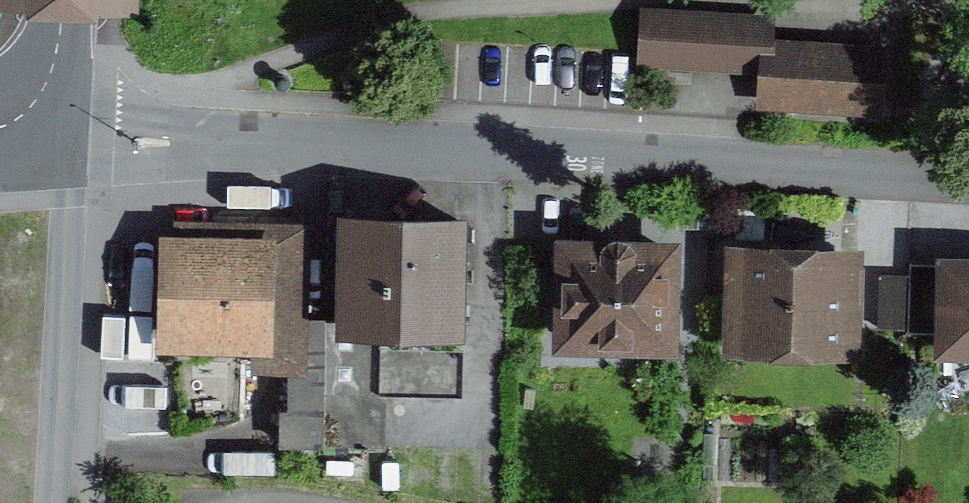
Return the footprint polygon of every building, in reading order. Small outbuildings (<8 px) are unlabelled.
[(637,74),(760,79),(760,62),(775,63),(776,46),(777,17),(640,11),(637,74)] [(760,62),(760,79),(758,110),(877,115),(880,51),(776,46),(775,63),(760,62)] [(458,230),(340,228),(338,338),(456,340),(458,230)] [(268,252),(163,249),(160,356),(257,358),(257,375),(302,376),(305,237),(268,237),(268,252)] [(671,250),(555,249),(555,355),(670,356),(671,250)] [(861,257),(727,257),(726,361),(861,361),(861,257)] [(912,276),(910,328),(941,329),(939,363),(968,364),(968,269),(938,268),(938,277),(912,276)]
